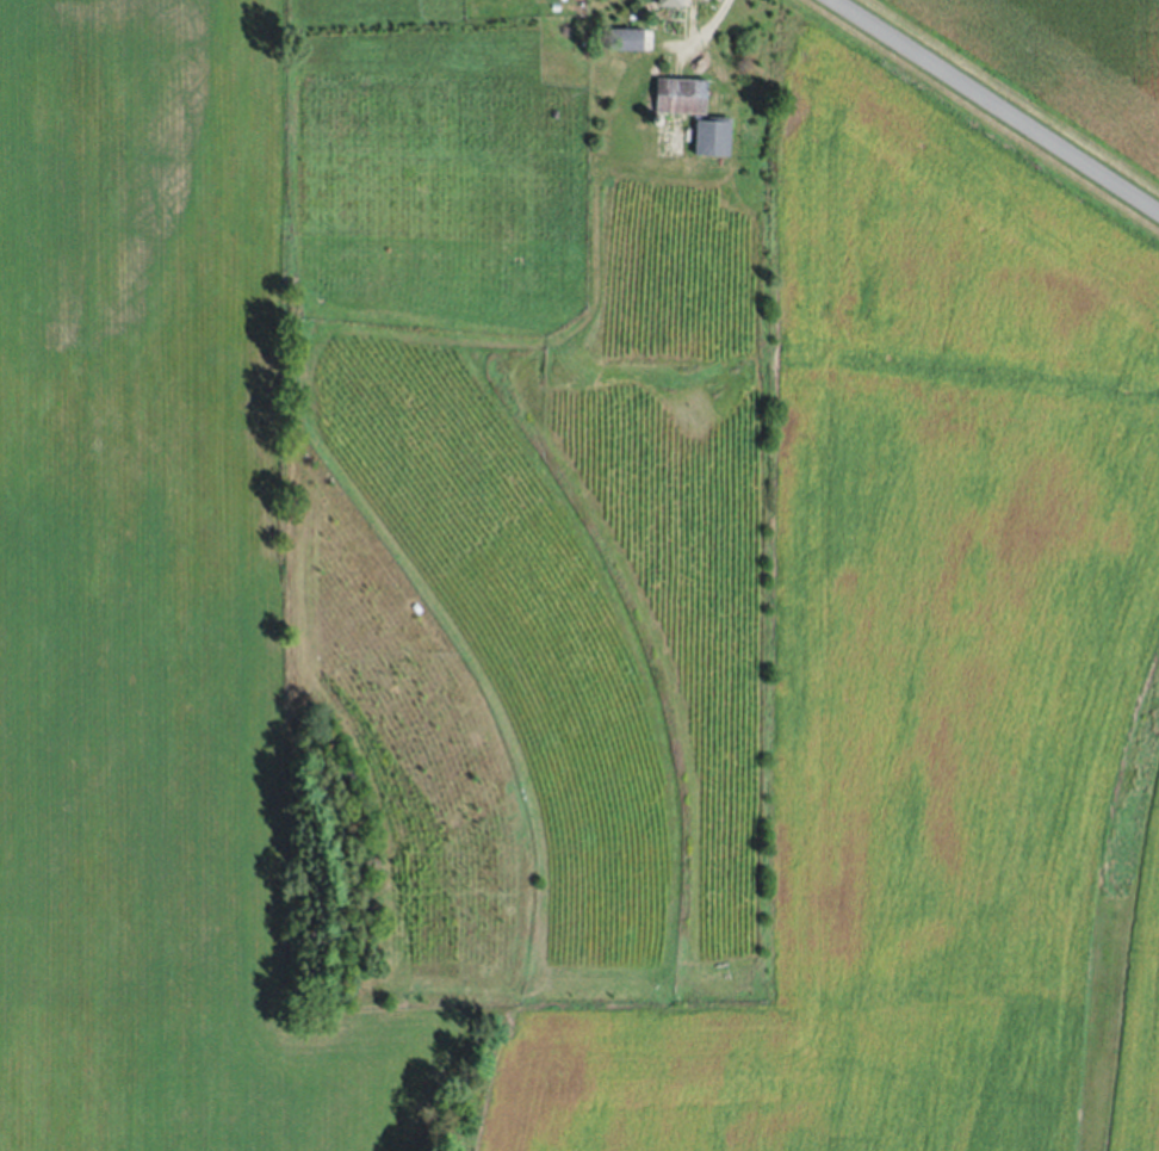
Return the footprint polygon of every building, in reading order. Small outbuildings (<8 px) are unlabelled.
[(609,30),(643,30),(643,51),(609,51),(609,30)] [(658,79),(706,80),(706,113),(657,112),(658,79)] [(727,122),(726,156),(693,155),(694,120),(727,122)]
